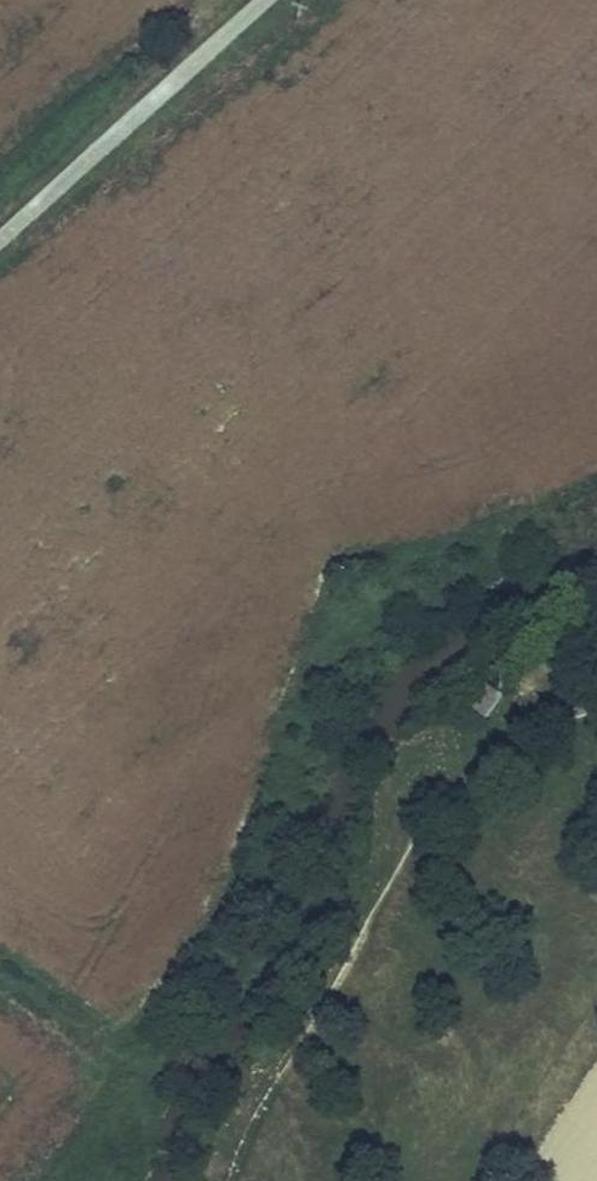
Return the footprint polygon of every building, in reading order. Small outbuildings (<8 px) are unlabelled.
[(348,575),(340,587),(354,596),(362,584),(348,575)] [(474,675),(470,680),(466,685),(479,695),(472,706),(488,717),(503,695),(474,675)]
